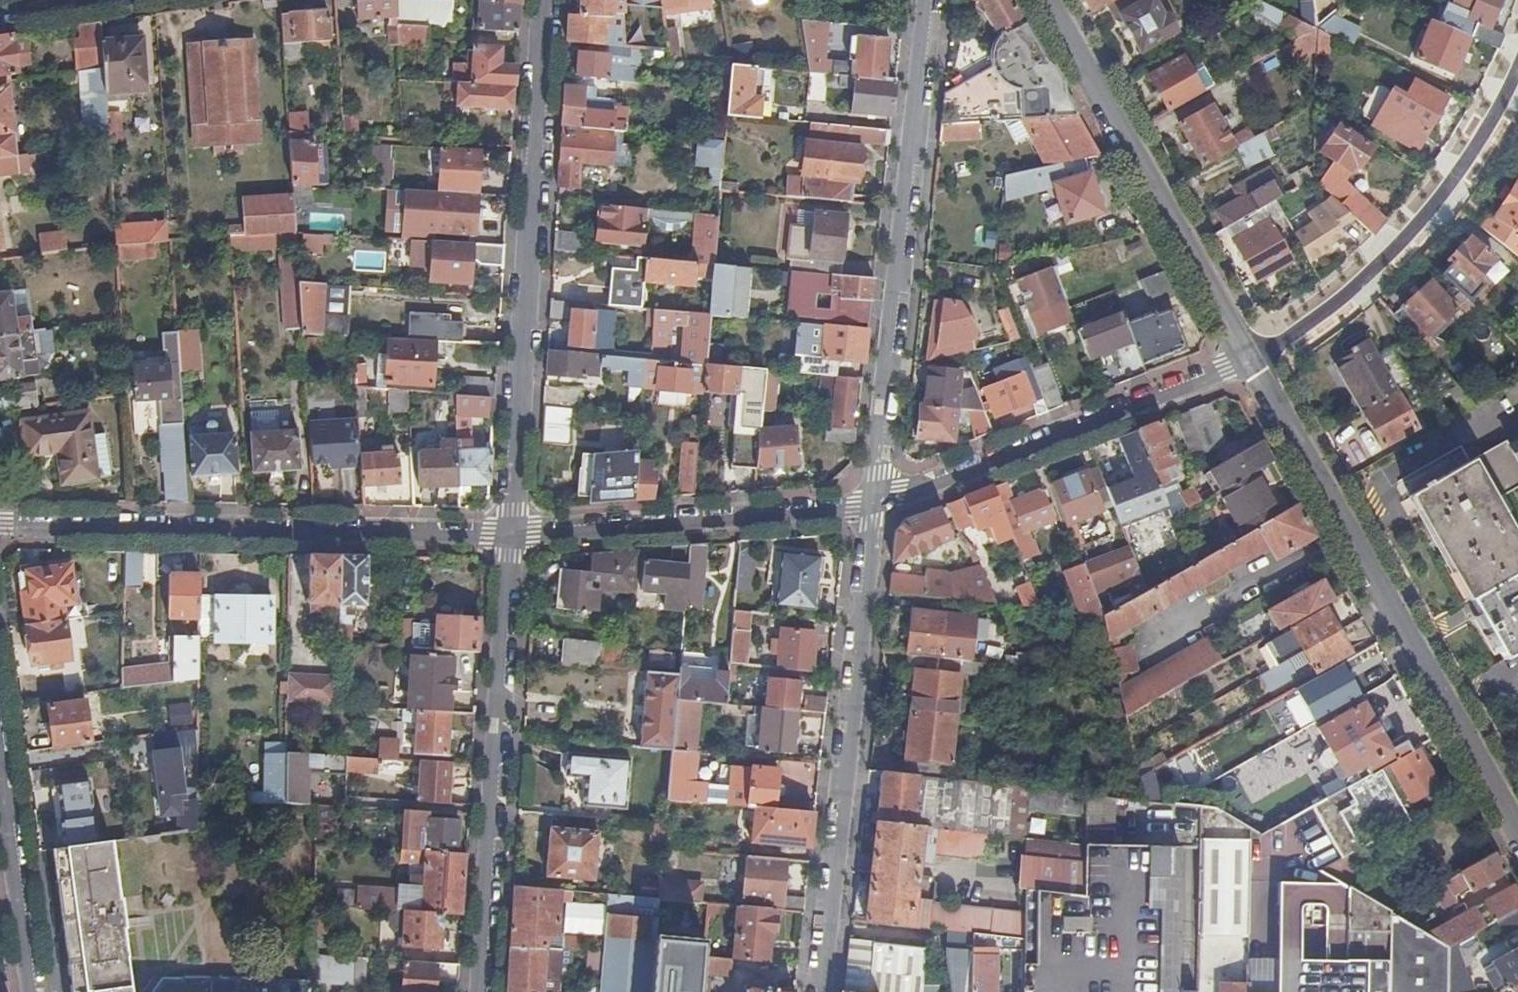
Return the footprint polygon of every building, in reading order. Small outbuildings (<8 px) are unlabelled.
[(264,0),(265,11),(281,9),(281,6),(281,0),(264,0)] [(359,23),(396,20),(395,0),(358,0),(359,23)] [(403,0),(395,0),(396,20),(397,27),(426,29),(453,30),(454,3),(403,0)] [(484,2),(479,1),(477,32),(519,35),(521,0),(484,0),(484,2)] [(605,48),(606,28),(614,27),(614,18),(623,18),(622,9),(621,0),(581,0),(580,18),(569,18),(568,45),(605,48)] [(622,9),(662,13),(660,0),(621,0),(622,9)] [(662,15),(710,7),(709,0),(660,0),(662,13),(662,15)] [(944,95),(941,126),(979,124),(1023,122),(1077,118),(1010,0),(979,0),(1001,39),(998,44),(995,50),(993,60),(995,71),(944,95)] [(1089,14),(1108,3),(1115,0),(1081,0),(1089,14)] [(1108,3),(1117,19),(1121,16),(1141,53),(1177,32),(1167,15),(1164,17),(1154,0),(1115,0),(1108,3)] [(1499,51),(1505,37),(1489,30),(1502,0),(1456,0),(1453,8),(1447,5),(1438,26),(1471,39),(1499,51)] [(1262,3),(1251,8),(1277,27),(1292,42),(1316,29),(1286,15),(1262,3)] [(1312,5),(1316,29),(1323,24),(1320,3),(1312,5)] [(329,14),(282,17),(285,60),(303,59),(303,45),(331,44),(329,14)] [(1358,31),(1330,18),(1323,24),(1316,29),(1333,37),(1352,46),(1358,31)] [(809,75),(823,76),(827,24),(800,22),(808,75),(809,75)] [(1454,77),(1471,39),(1438,26),(1431,22),(1415,59),(1454,77)] [(76,52),(78,74),(80,74),(105,71),(103,45),(102,25),(80,28),(82,51),(76,52)] [(398,49),(397,27),(387,28),(388,49),(398,49)] [(398,49),(398,52),(428,54),(426,29),(397,27),(398,49)] [(1316,29),(1292,42),(1282,48),(1292,65),(1316,51),(1316,29)] [(1333,37),(1316,29),(1316,51),(1315,55),(1327,61),(1333,37)] [(676,30),(665,32),(668,53),(670,63),(681,63),(676,30)] [(11,77),(19,76),(18,68),(15,48),(13,38),(0,41),(0,79),(11,77)] [(833,62),(832,77),(886,81),(889,41),(857,38),(855,64),(833,62)] [(142,42),(103,45),(105,71),(107,96),(145,94),(142,42)] [(189,48),(196,149),(214,148),(214,159),(244,157),(244,146),(260,145),(253,44),(189,48)] [(578,54),(576,78),(608,80),(607,83),(636,85),(637,70),(628,69),(630,50),(625,49),(610,48),(609,57),(578,54)] [(475,50),(475,53),(474,62),(468,62),(468,67),(454,66),(453,85),(515,89),(517,69),(500,68),(501,52),(475,50)] [(1150,77),(1170,112),(1204,93),(1191,70),(1183,58),(1150,77)] [(727,118),(760,121),(762,100),(752,99),(755,70),(731,68),(729,94),(727,118)] [(1191,70),(1204,93),(1215,86),(1204,68),(1198,72),(1191,70)] [(105,71),(80,74),(86,151),(111,147),(108,112),(107,96),(105,71)] [(823,76),(809,75),(807,100),(824,102),(825,88),(853,90),(851,114),(891,118),(895,82),(886,81),(832,77),(823,76)] [(1448,99),(1415,81),(1406,97),(1393,90),(1373,126),(1418,152),(1448,99)] [(453,85),(445,85),(444,95),(458,96),(457,109),(514,113),(515,89),(453,85)] [(19,160),(10,94),(15,93),(14,89),(0,91),(0,162),(19,160)] [(597,92),(565,89),(562,130),(613,133),(624,134),(628,135),(629,111),(616,110),(616,105),(596,104),(597,92)] [(1180,126),(1204,168),(1238,148),(1255,139),(1250,129),(1232,140),(1224,125),(1228,123),(1226,118),(1221,122),(1213,106),(1180,126)] [(116,111),(108,112),(111,147),(122,146),(120,115),(116,111)] [(1023,122),(1046,169),(1083,161),(1099,158),(1077,118),(1023,122)] [(310,121),(289,122),(290,136),(311,137),(310,121)] [(941,126),(939,143),(980,140),(979,124),(941,126)] [(889,132),(811,125),(809,140),(888,146),(889,132)] [(1335,165),(1321,186),(1333,197),(1356,219),(1373,236),(1386,222),(1344,183),(1355,166),(1359,169),(1372,149),(1339,127),(1321,154),(1335,165)] [(612,141),(613,133),(562,130),(559,190),(580,191),(582,167),(613,169),(615,141),(612,141)] [(1255,139),(1238,148),(1249,167),(1274,152),(1264,134),(1255,139)] [(719,186),(722,140),(692,138),(691,166),(707,167),(706,185),(719,186)] [(315,145),(291,144),(293,186),(310,187),(318,187),(315,145)] [(789,180),(787,198),(852,204),(854,184),(859,184),(863,151),(806,145),(803,178),(804,178),(804,182),(789,180)] [(380,163),(381,149),(370,148),(369,162),(380,163)] [(378,191),(388,192),(391,149),(381,148),(381,149),(380,163),(379,185),(378,191)] [(438,195),(478,197),(481,154),(440,151),(438,195)] [(36,158),(19,160),(0,162),(0,180),(31,176),(31,172),(37,171),(36,158)] [(1003,178),(1002,192),(1021,190),(1051,183),(1064,225),(1100,214),(1083,161),(1046,169),(1003,178)] [(1219,214),(1227,229),(1275,201),(1278,200),(1270,186),(1277,182),(1270,170),(1234,191),(1241,203),(1219,214)] [(738,185),(721,183),(720,193),(737,194),(738,185)] [(1513,193),(1506,205),(1496,221),(1490,218),(1482,231),(1512,255),(1517,259),(1517,185),(1513,193)] [(311,207),(310,187),(293,186),(294,199),(297,236),(304,236),(302,207),(311,207)] [(1506,205),(1513,193),(1506,188),(1498,201),(1506,205)] [(402,234),(435,236),(475,239),(478,197),(438,195),(405,193),(402,234)] [(1356,219),(1333,197),(1328,203),(1309,215),(1314,224),(1294,236),(1309,263),(1332,251),(1330,247),(1345,240),(1340,231),(1356,219)] [(245,236),(246,239),(259,238),(276,237),(297,236),(294,199),(243,203),(245,231),(225,232),(226,238),(245,236)] [(1275,201),(1227,229),(1257,282),(1292,263),(1272,227),(1286,220),(1275,201)] [(645,248),(647,221),(647,212),(602,208),(599,244),(645,248)] [(845,219),(813,215),(811,232),(796,231),(788,230),(785,261),(789,261),(787,274),(791,274),(831,278),(842,278),(844,263),(840,263),(845,219)] [(697,216),(696,225),(692,266),(714,268),(718,218),(697,216)] [(166,226),(117,229),(118,248),(144,246),(167,244),(166,226)] [(555,254),(585,257),(587,238),(556,235),(555,254)] [(44,257),(68,254),(66,236),(42,239),(44,257)] [(276,237),(277,248),(298,246),(297,236),(276,237)] [(353,239),(314,237),(314,246),(353,248),(353,239)] [(233,240),(233,251),(260,249),(259,238),(246,239),(233,240)] [(1495,263),(1471,241),(1464,250),(1461,248),(1448,263),(1474,287),(1495,263)] [(434,244),(411,243),(409,262),(432,263),(430,284),(471,286),(472,266),(504,269),(505,249),(434,244)] [(353,249),(353,270),(385,272),(386,251),(353,249)] [(604,307),(636,308),(637,263),(606,262),(604,307)] [(692,266),(645,262),(643,285),(696,290),(697,282),(713,283),(714,268),(692,266)] [(710,318),(743,321),(747,270),(714,268),(713,283),(711,300),(710,318)] [(1064,303),(1052,272),(1016,286),(1028,317),(1064,303)] [(1165,273),(1138,284),(1152,308),(1179,297),(1165,273)] [(830,293),(831,278),(791,274),(789,289),(786,317),(869,324),(871,305),(840,301),(840,294),(830,293)] [(1415,323),(1406,331),(1433,360),(1442,351),(1429,337),(1440,327),(1446,322),(1457,312),(1433,284),(1403,309),(1415,323)] [(304,336),(350,339),(351,319),(347,319),(349,289),(300,286),(304,330),(304,336)] [(572,306),(591,308),(593,291),(552,288),(551,305),(572,306)] [(1507,304),(1517,311),(1517,294),(1514,292),(1507,304)] [(34,334),(31,315),(16,317),(13,293),(0,295),(0,338),(34,334)] [(698,299),(696,317),(710,318),(711,300),(698,299)] [(1481,313),(1468,302),(1461,308),(1473,321),(1481,313)] [(936,303),(928,363),(961,355),(974,353),(977,332),(959,329),(962,306),(936,303)] [(594,333),(607,335),(609,309),(595,308),(594,314),(572,313),(572,306),(551,305),(550,320),(571,322),(568,348),(592,351),(594,333)] [(1021,342),(1009,311),(998,315),(1010,344),(1021,342)] [(685,325),(683,346),(683,353),(682,365),(705,367),(710,318),(696,317),(655,313),(655,319),(652,347),(669,349),(672,327),(681,328),(681,324),(685,325)] [(1152,315),(1126,326),(1133,343),(1142,366),(1184,350),(1169,313),(1154,319),(1152,315)] [(1122,316),(1076,333),(1087,361),(1133,343),(1126,326),(1122,316)] [(1449,327),(1446,322),(1440,327),(1443,331),(1449,327)] [(799,375),(836,378),(837,362),(864,364),(868,331),(797,325),(794,357),(801,358),(799,375)] [(0,338),(0,382),(39,376),(34,334),(0,338)] [(179,335),(182,375),(201,374),(198,334),(179,335)] [(182,375),(179,335),(164,336),(166,353),(168,352),(169,366),(136,369),(138,402),(139,404),(161,403),(163,428),(164,428),(164,435),(165,439),(163,439),(165,475),(168,475),(170,505),(191,505),(182,375)] [(436,344),(389,341),(388,357),(380,357),(378,384),(433,388),(436,344)] [(1337,364),(1363,414),(1411,388),(1396,360),(1382,368),(1368,341),(1354,350),(1356,353),(1337,364)] [(548,354),(547,376),(572,378),(571,384),(601,387),(602,366),(611,367),(611,369),(630,371),(629,388),(643,389),(645,362),(548,354)] [(1033,373),(1028,361),(994,374),(999,386),(984,391),(996,420),(1032,406),(1037,418),(1049,414),(1033,373)] [(645,362),(643,389),(703,394),(703,392),(705,367),(682,365),(678,365),(677,371),(665,370),(665,364),(645,362)] [(705,367),(703,392),(743,395),(740,429),(736,429),(733,467),(757,469),(760,431),(762,413),(766,372),(705,367)] [(1048,367),(1033,373),(1049,414),(1064,408),(1048,367)] [(366,368),(356,369),(357,390),(365,390),(368,390),(366,368)] [(928,371),(924,409),(955,412),(964,413),(984,414),(974,387),(957,393),(959,374),(928,371)] [(837,378),(831,428),(851,430),(857,380),(837,378)] [(464,380),(463,396),(496,399),(497,386),(489,385),(490,382),(464,380)] [(1461,417),(1476,408),(1458,387),(1449,392),(1461,417)] [(357,390),(360,419),(367,418),(365,390),(357,390)] [(573,411),(580,411),(581,394),(546,391),(545,408),(573,411)] [(19,395),(0,398),(0,415),(42,409),(40,392),(19,395)] [(410,393),(395,392),(396,409),(411,410),(410,393)] [(455,396),(456,419),(469,419),(495,420),(496,399),(463,396),(455,396)] [(1400,396),(1366,415),(1385,449),(1418,430),(1400,396)] [(1190,413),(1205,453),(1208,459),(1228,452),(1209,405),(1190,413)] [(571,447),(573,411),(545,408),(543,445),(571,447)] [(952,444),(954,425),(955,412),(924,409),(920,409),(917,440),(952,444)] [(964,413),(970,427),(976,443),(993,436),(984,414),(964,413)] [(98,479),(92,437),(89,415),(25,425),(29,457),(61,453),(66,484),(98,479)] [(361,439),(360,419),(310,423),(313,465),(332,464),(344,463),(344,469),(363,467),(363,457),(361,439)] [(191,433),(194,479),(239,477),(236,437),(219,438),(218,427),(214,424),(212,425),(208,428),(208,432),(191,433)] [(1176,465),(1160,424),(1137,433),(1159,488),(1166,485),(1161,471),(1176,465)] [(831,428),(827,430),(826,443),(855,446),(857,430),(851,430),(831,428)] [(760,431),(757,469),(799,466),(797,429),(760,431)] [(300,432),(253,436),(255,475),(302,472),(300,432)] [(1135,482),(1107,493),(1114,510),(1123,535),(1162,520),(1164,526),(1172,523),(1172,521),(1166,506),(1159,488),(1137,433),(1119,440),(1135,482)] [(420,489),(459,488),(457,443),(441,444),(441,454),(419,455),(420,489)] [(473,452),(473,443),(457,443),(459,488),(472,487),(490,487),(492,452),(473,452)] [(1493,502),(1517,488),(1517,465),(1513,456),(1506,444),(1471,463),(1493,502)] [(684,445),(680,498),(694,497),(698,446),(684,445)] [(1205,478),(1213,492),(1215,497),(1220,494),(1255,474),(1273,463),(1263,445),(1205,478)] [(399,454),(363,457),(363,467),(365,489),(402,486),(399,454)] [(593,457),(590,498),(590,506),(634,502),(636,472),(638,454),(604,457),(593,457)] [(1494,505),(1493,502),(1471,463),(1412,497),(1429,527),(1455,574),(1460,571),(1475,599),(1517,574),(1517,547),(1494,505)] [(654,473),(636,472),(634,502),(652,500),(654,473)] [(1075,524),(1103,514),(1087,474),(1052,488),(1067,527),(1075,524)] [(1255,474),(1220,494),(1244,538),(1279,518),(1255,474)] [(1494,505),(1517,491),(1517,488),(1493,502),(1494,505)] [(993,489),(947,507),(957,532),(972,526),(975,533),(1005,521),(1000,508),(993,489)] [(1009,505),(1022,537),(1054,525),(1042,492),(1009,505)] [(1126,720),(1223,665),(1209,641),(1125,689),(1123,678),(1137,674),(1131,648),(1118,651),(1117,644),(1134,634),(1131,628),(1262,553),(1264,557),(1271,553),(1276,561),(1315,538),(1298,507),(1279,518),(1244,538),(1195,565),(1190,569),(1146,593),(1135,600),(1102,618),(1110,652),(1116,680),(1118,689),(1125,719),(1126,720)] [(895,535),(892,565),(896,565),(951,544),(938,511),(904,524),(895,535)] [(740,544),(737,584),(753,585),(757,543),(740,544)] [(690,548),(685,607),(700,608),(706,547),(690,548)] [(690,548),(672,549),(670,567),(645,565),(642,594),(666,596),(665,611),(684,613),(685,607),(690,548)] [(640,551),(594,555),(593,575),(569,573),(568,589),(559,588),(557,611),(600,616),(602,593),(635,596),(640,551)] [(1130,551),(1083,569),(1095,599),(1112,592),(1112,591),(1128,585),(1135,600),(1146,593),(1130,551)] [(127,554),(126,591),(142,591),(144,554),(127,554)] [(783,556),(779,595),(817,599),(821,560),(783,556)] [(341,558),(311,557),(310,607),(329,607),(329,614),(340,614),(341,558)] [(340,646),(352,647),(353,621),(355,621),(356,608),(368,608),(369,559),(341,558),(340,614),(340,646)] [(1190,569),(1195,565),(1193,559),(1187,561),(1190,569)] [(1063,570),(1080,616),(1102,618),(1095,599),(1083,569),(1080,563),(1063,570)] [(25,604),(29,629),(68,623),(85,620),(83,605),(78,606),(72,569),(69,569),(69,566),(68,565),(51,567),(50,569),(50,572),(21,576),(24,596),(32,595),(33,603),(25,604)] [(924,581),(891,578),(889,595),(996,607),(981,570),(949,578),(944,575),(934,574),(924,575),(924,581)] [(1475,599),(1470,601),(1505,663),(1517,655),(1517,574),(1475,599)] [(202,599),(202,578),(172,577),(171,620),(201,620),(202,599)] [(1274,612),(1284,631),(1332,603),(1322,584),(1308,592),(1305,586),(1292,594),(1295,600),(1274,612)] [(1016,592),(1023,609),(1040,611),(1036,601),(1030,586),(1016,592)] [(273,646),(275,600),(202,599),(201,620),(201,640),(201,644),(273,646)] [(912,612),(907,657),(937,660),(970,664),(975,620),(912,612)] [(1265,647),(1277,668),(1291,660),(1303,653),(1338,634),(1326,612),(1265,647)] [(1102,618),(1080,616),(1078,637),(1095,639),(1098,655),(1110,652),(1102,618)] [(438,620),(435,652),(480,655),(482,622),(438,620)] [(68,623),(29,629),(34,668),(52,665),(53,672),(64,670),(63,663),(73,662),(68,623)] [(400,625),(399,650),(429,652),(430,645),(407,644),(408,640),(413,640),(414,623),(400,623),(400,625)] [(779,632),(774,671),(812,674),(817,636),(779,632)] [(730,667),(746,668),(749,634),(733,633),(730,667)] [(1338,634),(1303,653),(1316,675),(1350,655),(1338,634)] [(157,669),(125,672),(125,690),(125,691),(200,681),(201,644),(201,640),(177,640),(176,674),(158,675),(157,669)] [(1390,670),(1377,646),(1344,664),(1358,688),(1390,670)] [(565,647),(563,667),(629,673),(630,653),(565,647)] [(1004,659),(1003,667),(1035,671),(1037,659),(1016,656),(1016,660),(1004,659)] [(937,660),(907,657),(905,673),(916,674),(910,718),(955,723),(960,678),(935,676),(937,660)] [(403,708),(402,713),(405,713),(451,716),(455,661),(413,658),(409,709),(403,708)] [(1277,668),(1266,675),(1274,690),(1300,675),(1291,660),(1277,668)] [(1341,663),(1282,694),(1298,726),(1358,694),(1341,663)] [(730,674),(679,670),(679,672),(678,677),(676,702),(699,705),(727,707),(730,674)] [(672,677),(646,674),(641,750),(672,752),(676,702),(678,677),(672,677)] [(339,678),(289,675),(289,685),(288,698),(288,706),(339,708),(339,678)] [(768,676),(764,710),(798,713),(801,684),(780,682),(780,677),(768,676)] [(820,712),(821,696),(803,695),(802,711),(820,712)] [(688,754),(694,754),(699,705),(676,702),(672,752),(688,754)] [(55,751),(93,746),(87,704),(51,709),(55,751)] [(165,724),(189,724),(189,705),(165,705),(165,724)] [(1391,752),(1364,705),(1317,731),(1344,779),(1321,792),(1327,801),(1410,754),(1405,745),(1391,752)] [(764,710),(760,710),(756,753),(793,757),(798,713),(764,710)] [(451,716),(405,713),(404,725),(418,726),(416,757),(448,759),(451,716)] [(955,723),(910,718),(905,763),(934,766),(950,768),(951,754),(957,755),(958,748),(952,747),(953,742),(955,723)] [(199,732),(154,738),(163,818),(181,817),(180,835),(197,833),(198,807),(198,803),(187,803),(181,752),(199,750),(199,732)] [(574,737),(574,744),(589,745),(590,738),(574,737)] [(382,743),(380,762),(399,763),(400,744),(382,743)] [(1441,794),(1417,750),(1410,754),(1327,801),(1311,810),(1321,826),(1342,862),(1355,855),(1410,824),(1405,814),(1441,794)] [(668,803),(683,804),(688,754),(672,752),(668,803)] [(343,767),(348,768),(349,760),(288,756),(288,758),(286,808),(290,807),(309,808),(311,768),(322,769),(322,772),(343,773),(343,767)] [(286,808),(288,758),(267,758),(266,808),(286,808)] [(630,762),(568,758),(566,779),(586,781),(584,808),(626,811),(630,762)] [(379,776),(380,762),(349,760),(348,768),(354,768),(354,774),(379,776)] [(419,805),(449,807),(452,766),(422,765),(419,805)] [(1170,782),(1162,768),(1139,781),(1144,804),(1163,806),(1157,789),(1170,782)] [(732,769),(728,808),(755,810),(775,812),(779,773),(732,769)] [(882,775),(877,825),(996,838),(1023,841),(1026,813),(1075,819),(1077,797),(948,782),(932,781),(882,775)] [(1210,812),(1201,796),(1178,808),(1190,810),(1200,811),(1210,812)] [(225,807),(225,798),(198,797),(198,803),(198,807),(225,807)] [(1144,804),(1142,804),(1141,817),(1188,822),(1190,810),(1178,808),(1163,806),(1144,804)] [(317,830),(326,831),(335,831),(336,810),(317,809),(317,830)] [(775,812),(755,810),(753,830),(748,830),(747,838),(752,839),(751,846),(810,851),(814,816),(775,812)] [(408,814),(405,854),(408,854),(410,827),(422,828),(422,835),(428,835),(429,822),(429,815),(408,814)] [(599,821),(553,818),(548,879),(594,883),(599,821)] [(459,824),(429,822),(428,835),(422,835),(422,828),(410,827),(408,854),(457,857),(459,824)] [(913,931),(916,901),(920,867),(923,836),(940,839),(938,858),(993,864),(996,838),(877,825),(866,925),(913,931)] [(1247,839),(1200,839),(1200,963),(1212,963),(1212,953),(1231,953),(1231,938),(1247,938),(1247,839)] [(1027,865),(1023,893),(1083,897),(1084,848),(1033,843),(1030,865),(1027,865)] [(54,853),(69,969),(68,969),(71,991),(131,991),(127,961),(128,961),(124,932),(126,932),(123,902),(121,903),(113,844),(61,852),(54,853)] [(1179,850),(1104,848),(1084,848),(1083,897),(1023,893),(1023,899),(1023,917),(1022,944),(1022,991),(1178,991),(1179,850)] [(339,894),(338,911),(385,914),(396,914),(443,917),(463,918),(467,858),(457,857),(408,854),(405,854),(404,854),(403,865),(426,867),(425,879),(413,878),(412,891),(424,892),(423,907),(401,905),(402,894),(360,892),(360,895),(339,894)] [(1368,871),(1355,855),(1342,862),(1320,875),(1350,893),(1368,871)] [(1496,856),(1432,893),(1443,911),(1458,903),(1454,898),(1469,890),(1472,895),(1507,876),(1496,856)] [(785,863),(747,860),(742,903),(779,906),(778,913),(781,913),(803,915),(804,901),(782,899),(785,863)] [(702,893),(670,890),(660,889),(660,895),(659,902),(701,906),(702,893)] [(604,954),(605,946),(563,942),(559,940),(561,906),(608,910),(609,898),(515,890),(511,949),(562,952),(573,952),(591,953),(604,954)] [(1427,940),(1449,952),(1497,925),(1517,913),(1517,895),(1515,890),(1427,940)] [(1391,916),(1350,893),(1349,938),(1389,938),(1390,917),(1391,916)] [(659,902),(652,902),(609,898),(608,910),(561,906),(559,940),(563,942),(605,946),(604,954),(603,976),(589,976),(591,953),(573,952),(562,952),(562,957),(546,956),(544,980),(560,981),(560,991),(651,991),(659,902)] [(708,907),(707,923),(717,924),(718,907),(708,907)] [(934,907),(932,933),(957,936),(973,938),(996,940),(1022,944),(1023,917),(934,907)] [(778,913),(740,909),(735,963),(762,965),(767,966),(770,932),(775,932),(776,921),(780,922),(781,913),(778,913)] [(1497,925),(1505,940),(1517,933),(1517,913),(1497,925)] [(443,917),(396,914),(392,919),(391,929),(397,934),(401,934),(401,944),(405,944),(405,950),(441,952),(442,934),(444,934),(445,920),(443,920),(443,917)] [(1448,983),(1448,956),(1449,952),(1427,940),(1404,926),(1390,917),(1389,938),(1388,964),(1388,991),(1448,991),(1448,983)] [(996,940),(973,938),(972,981),(972,987),(972,991),(995,991),(995,988),(998,988),(999,981),(995,981),(996,961),(999,961),(999,954),(996,954),(996,940)] [(922,952),(850,943),(845,991),(922,991),(922,952)] [(560,981),(544,980),(546,956),(562,957),(562,952),(511,949),(509,991),(560,991),(560,981)] [(1495,973),(1506,991),(1508,991),(1510,991),(1517,986),(1517,952),(1492,967),(1495,973)] [(604,954),(591,953),(589,976),(603,976),(604,954)] [(314,991),(326,991),(326,988),(354,989),(355,961),(314,959),(314,984),(314,991)] [(702,991),(711,991),(712,981),(706,981),(707,976),(734,978),(735,963),(721,962),(704,960),(702,991)] [(367,962),(365,962),(355,961),(354,989),(354,991),(366,991),(367,962)] [(1388,964),(1348,964),(1348,965),(1279,963),(1278,991),(1388,991),(1388,964)] [(394,964),(389,964),(389,976),(405,978),(404,991),(436,991),(437,982),(459,984),(460,968),(439,967),(438,969),(406,967),(407,965),(394,964)] [(215,983),(164,982),(156,991),(215,991),(215,983)] [(314,984),(237,983),(237,991),(314,991),(314,984)] [(1448,983),(1448,991),(1471,991),(1471,983),(1448,983)]
